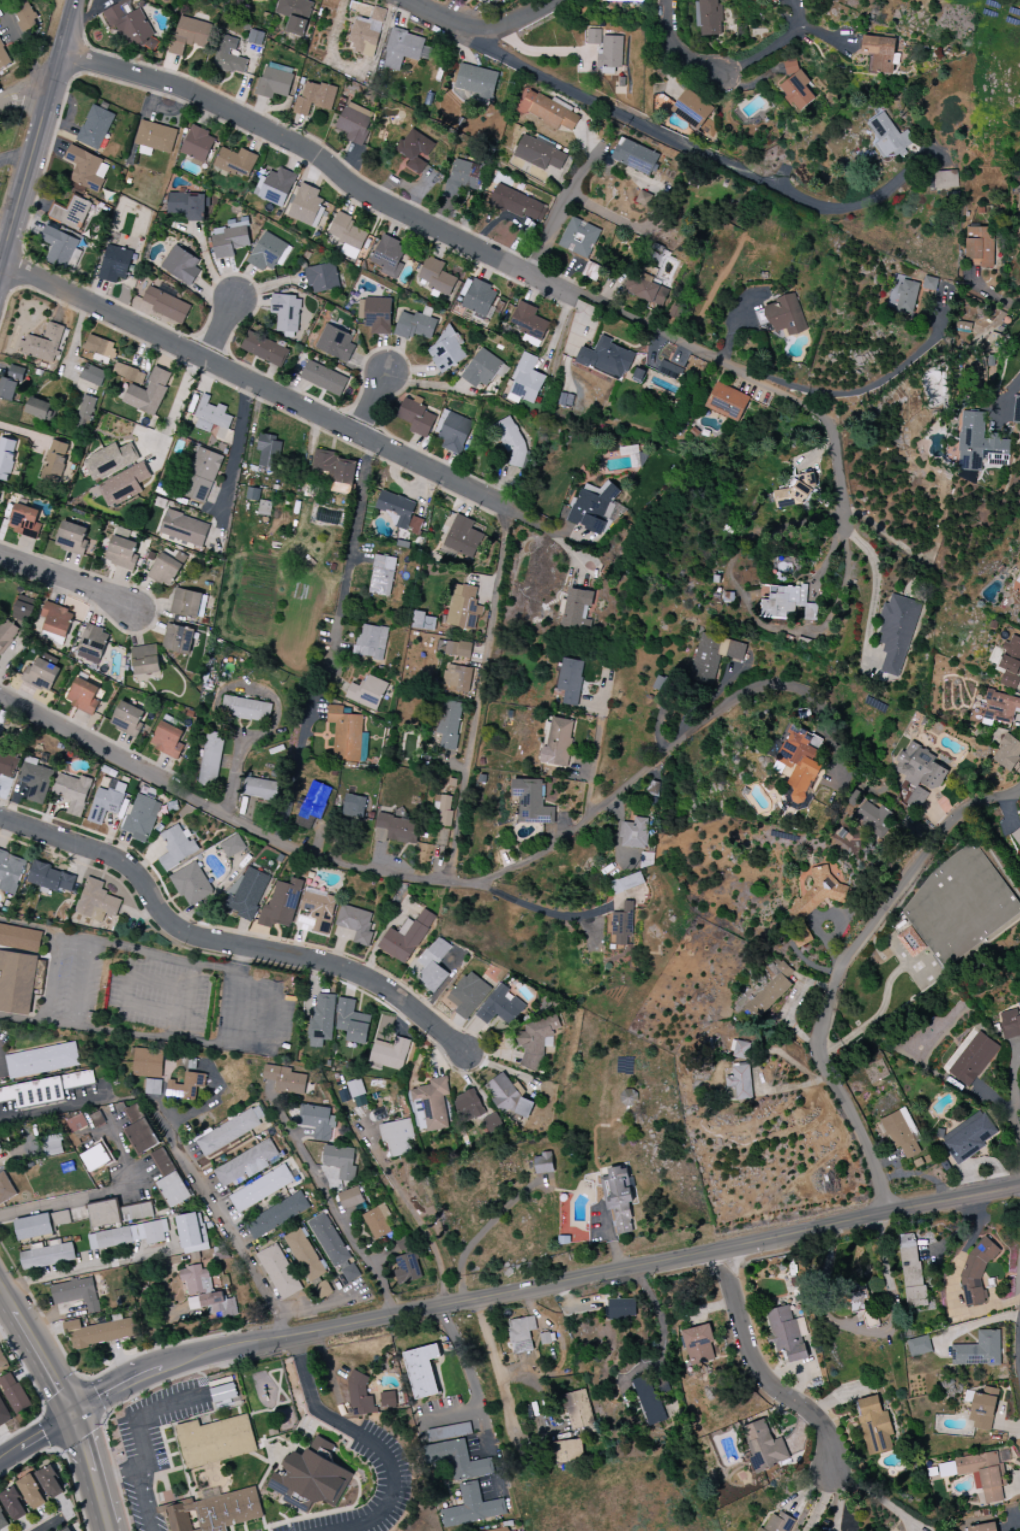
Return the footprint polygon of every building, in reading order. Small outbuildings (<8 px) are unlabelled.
[(9,5),(24,33),(39,24),(26,0),(19,0),(9,5)] [(290,18),(285,32),(304,37),(313,3),(303,0),(279,0),(275,14),(290,18)] [(721,4),(717,4),(717,0),(697,0),(698,27),(701,27),(702,36),(722,36),(721,4)] [(106,10),(126,51),(140,44),(145,53),(159,46),(140,8),(127,15),(120,3),(106,10)] [(386,9),(374,7),(371,20),(355,17),(348,50),(375,56),(386,9)] [(211,23),(178,17),(171,54),(183,57),(185,45),(207,49),(211,23)] [(247,42),(261,46),(265,33),(251,30),(247,42)] [(601,30),(585,30),(585,44),(601,45),(601,30)] [(213,67),(244,75),(248,59),(233,56),(237,38),(221,35),(213,67)] [(622,68),(623,37),(603,36),(602,50),(598,50),(597,67),(622,68)] [(895,38),(862,37),(861,53),(873,54),(872,73),(893,74),(895,38)] [(294,69),(265,62),(257,95),(272,99),(273,94),(288,97),(294,69)] [(493,98),(499,73),(461,63),(455,88),(493,98)] [(816,100),(806,85),(809,83),(802,71),(780,83),(797,111),(816,100)] [(336,88),(306,80),(302,97),(298,96),(293,113),(308,117),(311,105),(331,111),(336,88)] [(697,130),(713,109),(687,89),(671,110),(697,130)] [(580,114),(528,91),(519,111),(558,129),(559,125),(573,131),(580,114)] [(345,139),(362,147),(376,115),(346,102),(335,128),(348,133),(345,139)] [(76,141),(99,151),(115,114),(92,104),(76,141)] [(899,135),(885,112),(867,123),(878,141),(873,144),(882,159),(894,152),(897,156),(913,146),(904,132),(899,135)] [(135,146),(172,153),(177,128),(140,121),(135,146)] [(217,136),(192,126),(180,153),(205,163),(217,136)] [(435,144),(410,128),(395,151),(409,160),(405,166),(419,175),(427,162),(425,161),(435,144)] [(545,170),(548,165),(561,171),(568,153),(524,134),(514,157),(545,170)] [(611,159),(649,177),(660,155),(621,137),(611,159)] [(70,145),(64,159),(78,165),(70,180),(97,193),(111,164),(70,145)] [(258,156),(241,148),(238,154),(222,147),(214,165),(248,180),(258,156)] [(459,199),(461,189),(478,192),(483,166),(453,159),(446,196),(459,199)] [(297,175),(280,168),(277,174),(270,170),(266,179),(261,177),(253,195),(283,208),(297,175)] [(934,172),(934,189),(957,189),(957,171),(934,172)] [(320,190),(301,183),(287,217),(312,227),(323,200),(317,197),(320,190)] [(539,223),(547,207),(498,183),(488,203),(522,219),(524,215),(539,223)] [(648,209),(653,196),(640,190),(635,203),(648,209)] [(168,194),(167,214),(188,215),(188,222),(204,222),(205,207),(209,207),(209,195),(168,194)] [(81,230),(90,201),(72,196),(68,209),(53,204),(48,220),(81,230)] [(367,233),(352,227),(355,219),(337,212),(328,236),(345,241),(341,254),(358,260),(367,233)] [(558,246),(587,259),(600,230),(571,217),(558,246)] [(251,246),(246,218),(227,221),(228,227),(211,230),(216,259),(234,257),(233,249),(251,246)] [(52,245),(46,261),(66,269),(79,240),(46,226),(40,240),(52,245)] [(967,227),(966,266),(993,267),(994,228),(967,227)] [(291,247),(265,231),(247,260),(274,276),(291,247)] [(383,235),(371,262),(383,267),(380,273),(397,280),(403,265),(399,263),(407,246),(383,235)] [(99,279),(117,284),(118,278),(126,280),(133,251),(108,245),(99,279)] [(203,263),(176,245),(161,266),(188,285),(203,263)] [(450,295),(458,278),(442,272),(445,264),(428,256),(417,280),(450,295)] [(304,269),(309,287),(312,286),(314,294),(340,288),(333,262),(304,269)] [(624,294),(663,306),(669,286),(642,278),(641,278),(630,275),(624,294)] [(941,280),(925,277),(922,288),(938,291),(941,280)] [(902,285),(893,283),(886,308),(912,315),(920,284),(903,279),(902,285)] [(462,307),(487,316),(498,289),(473,280),(462,307)] [(152,310),(182,325),(191,306),(149,286),(142,301),(154,306),(152,310)] [(774,333),(785,329),(788,337),(807,330),(794,292),(775,299),(777,303),(764,307),(774,333)] [(277,332),(284,332),(284,337),(297,338),(299,296),(271,295),(271,314),(277,314),(277,332)] [(364,327),(371,327),(371,334),(390,335),(391,299),(359,298),(358,319),(364,319),(364,327)] [(510,324),(526,330),(522,341),(539,347),(550,322),(534,316),(537,308),(519,301),(510,324)] [(394,335),(411,341),(413,334),(431,340),(437,321),(402,310),(394,335)] [(43,339),(25,334),(20,353),(55,364),(65,327),(48,322),(43,339)] [(350,343),(353,336),(326,324),(316,349),(348,363),(355,346),(350,343)] [(441,373),(466,358),(459,346),(462,344),(451,326),(437,334),(441,342),(427,350),(441,373)] [(281,368),(290,351),(250,330),(241,348),(281,368)] [(109,366),(117,344),(89,334),(83,349),(97,354),(94,360),(109,366)] [(582,347),(576,362),(624,380),(634,353),(610,344),(612,339),(601,335),(594,351),(582,347)] [(460,376),(482,392),(503,363),(482,348),(460,376)] [(534,404),(545,376),(532,371),(537,358),(523,352),(512,379),(515,381),(507,399),(517,403),(519,399),(534,404)] [(682,368),(661,360),(656,372),(677,381),(682,368)] [(342,395),(348,375),(306,362),(300,381),(342,395)] [(146,373),(115,363),(111,374),(142,385),(146,373)] [(106,372),(85,364),(79,379),(100,387),(106,372)] [(16,402),(22,368),(10,365),(8,379),(0,377),(0,378),(0,399),(16,402)] [(130,384),(122,402),(154,416),(172,374),(155,366),(145,390),(130,384)] [(741,422),(750,395),(715,383),(706,409),(741,422)] [(195,428),(210,433),(213,425),(219,427),(216,438),(224,441),(232,417),(225,414),(227,407),(218,404),(217,407),(208,405),(210,396),(202,394),(195,418),(198,418),(195,428)] [(96,398),(83,395),(76,426),(90,428),(96,398)] [(25,414),(49,422),(55,405),(31,397),(25,414)] [(437,415),(416,406),(417,403),(405,398),(396,418),(412,424),(409,431),(427,439),(437,415)] [(441,448),(459,456),(474,423),(449,411),(437,437),(444,440),(441,448)] [(958,470),(981,471),(981,459),(996,460),(997,455),(1009,456),(1010,440),(1000,440),(1000,434),(985,433),(986,412),(961,411),(958,470)] [(530,460),(509,417),(493,424),(513,468),(530,460)] [(262,452),(259,466),(275,469),(281,438),(259,434),(256,451),(262,452)] [(12,481),(13,439),(0,439),(0,481),(12,481)] [(40,478),(57,484),(70,445),(52,440),(40,478)] [(83,459),(92,482),(140,462),(132,443),(118,449),(116,444),(83,459)] [(223,456),(197,446),(180,494),(206,503),(223,456)] [(313,474),(332,475),(333,451),(314,450),(313,474)] [(352,495),(357,461),(337,458),(332,492),(352,495)] [(143,493),(138,483),(151,478),(145,464),(97,483),(107,508),(143,493)] [(810,503),(808,488),(816,487),(814,473),(789,476),(790,488),(776,489),(778,507),(810,503)] [(602,535),(620,487),(606,482),(603,490),(584,483),(578,499),(575,498),(566,522),(602,535)] [(260,489),(248,487),(246,499),(258,502),(260,489)] [(376,508),(400,515),(396,527),(407,531),(416,502),(381,491),(376,508)] [(36,523),(40,511),(16,503),(7,530),(37,539),(42,524),(36,523)] [(203,546),(209,522),(165,511),(159,535),(203,546)] [(442,547),(470,560),(485,527),(457,514),(442,547)] [(424,520),(413,516),(407,530),(419,534),(424,520)] [(88,529),(62,521),(54,547),(84,556),(88,541),(84,540),(88,529)] [(134,570),(138,555),(134,555),(137,543),(128,540),(130,530),(114,527),(105,563),(134,570)] [(177,553),(174,558),(160,552),(148,577),(172,588),(186,557),(177,553)] [(368,593),(390,597),(397,559),(376,555),(368,593)] [(477,588),(455,584),(446,625),(476,631),(481,607),(474,605),(477,588)] [(816,621),(817,604),(806,604),(807,588),(769,586),(769,600),(762,600),(762,618),(785,619),(786,613),(795,613),(795,607),(804,607),(804,620),(816,621)] [(170,612),(202,619),(207,595),(175,588),(170,612)] [(594,592),(569,588),(567,600),(561,599),(559,615),(563,616),(561,629),(583,633),(588,606),(592,606),(594,592)] [(899,678),(922,604),(891,594),(888,603),(884,602),(879,619),(883,621),(879,633),(881,634),(878,643),(886,646),(878,672),(899,678)] [(37,600),(18,595),(12,618),(30,623),(37,600)] [(42,630),(65,639),(75,612),(45,602),(41,614),(47,616),(42,630)] [(435,631),(436,618),(426,617),(426,612),(414,611),(412,629),(435,631)] [(189,655),(194,630),(167,624),(161,649),(189,655)] [(388,628),(360,624),(355,656),(383,660),(388,628)] [(100,664),(109,632),(86,625),(76,657),(100,664)] [(690,681),(713,686),(720,656),(743,662),(747,644),(701,633),(690,681)] [(1012,635),(1009,643),(1007,642),(996,666),(1005,670),(999,684),(1012,689),(1019,671),(1019,639),(1012,635)] [(436,654),(470,657),(471,643),(437,640),(436,654)] [(160,673),(157,645),(132,647),(134,676),(160,673)] [(22,680),(50,693),(61,669),(34,656),(22,680)] [(585,662),(563,658),(557,690),(565,691),(563,704),(577,707),(585,662)] [(455,691),(470,693),(474,668),(446,664),(443,685),(456,687),(455,691)] [(345,697),(376,711),(388,684),(369,675),(363,688),(351,683),(345,697)] [(94,699),(99,686),(75,678),(66,704),(94,714),(98,701),(94,699)] [(992,691),(985,718),(1011,724),(1015,708),(1019,710),(1019,699),(992,691)] [(220,714),(267,724),(271,704),(224,695),(220,714)] [(442,734),(440,748),(455,751),(463,704),(442,700),(436,733),(442,734)] [(134,735),(144,711),(120,701),(110,726),(134,735)] [(361,715),(343,715),(343,706),(328,705),(327,723),(335,723),(333,761),(359,762),(361,715)] [(567,767),(574,721),(549,717),(543,764),(567,767)] [(178,743),(184,732),(161,721),(149,746),(177,760),(184,746),(178,743)] [(775,760),(793,770),(786,784),(795,789),(789,800),(800,806),(822,765),(812,760),(823,741),(793,725),(775,760)] [(218,787),(223,735),(205,733),(200,785),(218,787)] [(1011,771),(1019,756),(1019,742),(1006,734),(991,760),(1011,771)] [(951,766),(907,743),(893,768),(906,775),(903,780),(915,786),(906,804),(919,810),(930,790),(937,794),(951,766)] [(16,777),(16,755),(0,755),(0,777),(16,777)] [(27,801),(44,805),(52,770),(36,766),(38,760),(31,758),(30,762),(23,761),(18,783),(30,785),(27,801)] [(79,780),(59,773),(52,795),(70,800),(66,814),(80,818),(92,779),(80,776),(79,780)] [(242,795),(276,802),(280,783),(246,776),(242,795)] [(543,780),(512,779),(512,797),(520,797),(520,823),(554,824),(554,807),(542,807),(543,780)] [(310,830),(314,820),(319,822),(332,788),(313,781),(305,800),(300,798),(295,809),(300,810),(294,824),(310,830)] [(88,822),(102,825),(105,812),(119,815),(126,785),(117,782),(114,792),(96,787),(88,822)] [(121,830),(132,834),(130,838),(146,844),(161,803),(136,793),(121,830)] [(341,815),(362,820),(366,798),(346,794),(341,815)] [(449,823),(453,797),(436,795),(433,810),(439,811),(437,821),(449,823)] [(897,818),(881,806),(878,810),(865,800),(853,816),(882,837),(897,818)] [(375,840),(416,844),(419,820),(377,815),(375,840)] [(622,822),(621,847),(646,848),(647,818),(634,817),(634,823),(622,822)] [(200,851),(193,839),(192,839),(186,829),(182,832),(178,824),(160,834),(170,852),(158,859),(165,871),(200,851)] [(1019,848),(1019,828),(1011,834),(1019,848)] [(246,848),(238,834),(220,845),(227,859),(246,848)] [(16,895),(26,859),(1,852),(0,857),(0,891),(16,895)] [(170,876),(189,911),(216,897),(196,861),(170,876)] [(27,883),(56,891),(57,888),(72,892),(76,875),(33,863),(27,883)] [(810,869),(814,886),(801,897),(798,898),(790,905),(795,910),(797,920),(804,918),(819,905),(847,899),(853,894),(846,885),(840,886),(830,875),(835,871),(833,863),(810,869)] [(270,877),(244,865),(225,909),(251,920),(270,877)] [(609,881),(612,893),(644,886),(641,874),(609,881)] [(116,918),(122,898),(101,892),(104,882),(87,877),(76,914),(103,922),(105,914),(116,918)] [(273,880),(262,925),(272,928),(273,923),(291,928),(303,881),(291,878),(289,884),(273,880)] [(316,916),(313,931),(328,935),(337,896),(305,889),(300,912),(316,916)] [(633,901),(623,901),(623,913),(611,913),(610,945),(632,946),(633,901)] [(373,914),(342,904),(335,925),(356,932),(353,942),(369,947),(373,932),(368,931),(373,914)] [(408,965),(434,915),(422,909),(415,923),(407,919),(399,933),(389,928),(378,949),(408,965)] [(925,948),(909,926),(896,936),(912,958),(925,948)] [(40,948),(41,929),(0,927),(0,946),(40,948)] [(435,993),(449,974),(438,965),(452,946),(438,936),(418,962),(425,967),(416,979),(435,993)] [(34,1014),(35,953),(0,953),(0,1014),(34,1014)] [(781,972),(748,1004),(760,1017),(793,986),(787,979),(793,973),(779,958),(773,964),(781,972)] [(492,988),(469,971),(447,999),(458,1007),(454,1012),(466,1021),(492,988)] [(488,1024),(495,1015),(510,1027),(526,1005),(499,984),(476,1015),(488,1024)] [(335,995),(313,994),(310,1047),(323,1048),(323,1040),(332,1040),(335,995)] [(370,1016),(353,1013),(355,1000),(340,997),(335,1030),(347,1032),(346,1042),(365,1045),(370,1016)] [(1018,1016),(1017,1010),(999,1013),(1004,1039),(1019,1036),(1019,1015),(1018,1016)] [(520,1067),(538,1071),(546,1038),(552,1037),(554,1030),(560,1028),(557,1016),(526,1023),(524,1032),(518,1033),(517,1039),(518,1047),(524,1048),(520,1067)] [(971,1088),(999,1046),(972,1028),(944,1070),(971,1088)] [(375,1040),(369,1063),(402,1071),(410,1041),(396,1037),(394,1045),(375,1040)] [(746,1060),(750,1044),(734,1040),(731,1056),(746,1060)] [(4,1056),(9,1079),(80,1066),(75,1042),(4,1056)] [(161,1078),(163,1050),(134,1049),(133,1077),(161,1078)] [(292,1068),(264,1065),(263,1079),(276,1081),(275,1092),(304,1095),(306,1075),(291,1073),(292,1068)] [(752,1099),(750,1065),(732,1066),(732,1076),(725,1077),(726,1100),(752,1099)] [(16,1099),(18,1107),(65,1100),(63,1089),(95,1084),(93,1072),(0,1086),(0,1102),(16,1099)] [(521,1117),(531,1111),(505,1072),(484,1086),(503,1114),(514,1107),(521,1117)] [(196,1099),(196,1087),(205,1088),(206,1074),(185,1073),(184,1083),(167,1082),(166,1098),(196,1099)] [(161,1080),(146,1079),(145,1094),(161,1095),(161,1080)] [(346,1083),(356,1109),(369,1104),(359,1079),(346,1083)] [(485,1115),(475,1090),(452,1099),(463,1124),(485,1115)] [(637,1090),(621,1090),(621,1107),(637,1107),(637,1090)] [(125,1129),(137,1155),(158,1145),(138,1103),(124,1110),(132,1126),(125,1129)] [(315,1128),(313,1140),(331,1143),(335,1117),(329,1116),(330,1109),(301,1104),(297,1125),(315,1128)] [(194,1138),(204,1156),(266,1124),(257,1107),(194,1138)] [(880,1119),(894,1150),(900,1147),(906,1160),(921,1153),(916,1141),(920,1140),(906,1108),(880,1119)] [(956,1164),(999,1135),(982,1109),(944,1135),(943,1133),(937,1137),(956,1164)] [(94,1128),(105,1124),(100,1111),(89,1115),(94,1128)] [(482,1121),(491,1134),(502,1127),(493,1113),(482,1121)] [(66,1121),(71,1133),(88,1126),(82,1114),(66,1121)] [(390,1156),(414,1154),(410,1120),(380,1124),(382,1143),(388,1142),(390,1156)] [(43,1137),(45,1157),(64,1154),(61,1134),(43,1137)] [(281,1160),(270,1139),(213,1170),(222,1187),(246,1175),(247,1178),(281,1160)] [(81,1155),(90,1172),(112,1161),(103,1143),(81,1155)] [(323,1166),(339,1167),(339,1179),(353,1180),(355,1148),(324,1146),(323,1166)] [(150,1154),(162,1175),(174,1168),(162,1147),(150,1154)] [(553,1173),(552,1154),(534,1155),(535,1174),(553,1173)] [(228,1194),(236,1211),(294,1184),(286,1166),(228,1194)] [(617,1235),(634,1232),(629,1203),(634,1203),(628,1166),(607,1170),(608,1176),(600,1177),(605,1210),(613,1209),(617,1235)] [(0,1203),(16,1197),(7,1171),(0,1173),(0,1202),(0,1203)] [(170,1208),(191,1197),(177,1171),(156,1182),(170,1208)] [(363,1203),(358,1187),(337,1193),(342,1210),(363,1203)] [(253,1239),(310,1209),(301,1192),(244,1222),(253,1239)] [(154,1217),(151,1202),(119,1208),(118,1200),(88,1205),(92,1228),(154,1217)] [(361,1215),(375,1241),(391,1232),(386,1221),(391,1218),(384,1203),(361,1215)] [(54,1227),(72,1223),(69,1210),(51,1214),(54,1227)] [(177,1216),(182,1254),(208,1251),(203,1212),(177,1216)] [(307,1222),(333,1269),(338,1266),(348,1283),(361,1276),(325,1212),(307,1222)] [(17,1239),(52,1236),(51,1215),(15,1218),(17,1239)] [(88,1232),(90,1249),(146,1242),(147,1245),(165,1242),(164,1233),(169,1232),(167,1221),(88,1232)] [(925,1306),(918,1234),(900,1235),(906,1308),(925,1306)] [(73,1242),(62,1244),(61,1241),(42,1244),(42,1243),(30,1245),(31,1251),(20,1253),(23,1270),(76,1261),(73,1242)] [(279,1301),(300,1291),(279,1243),(258,1253),(279,1301)] [(967,1306),(987,1304),(981,1263),(996,1261),(994,1243),(959,1247),(967,1306)] [(406,1255),(395,1258),(398,1269),(394,1271),(398,1285),(423,1277),(413,1246),(404,1249),(406,1255)] [(238,1315),(235,1298),(224,1300),(222,1291),(211,1293),(206,1264),(179,1269),(181,1282),(185,1281),(191,1310),(207,1307),(209,1314),(221,1312),(222,1318),(238,1315)] [(50,1285),(54,1305),(84,1300),(87,1314),(99,1312),(93,1277),(50,1285)] [(313,1287),(320,1299),(333,1292),(326,1280),(313,1287)] [(851,1312),(871,1309),(868,1291),(848,1294),(851,1312)] [(635,1299),(609,1299),(609,1317),(635,1318),(635,1299)] [(765,1311),(772,1344),(775,1343),(777,1353),(786,1351),(789,1363),(807,1359),(797,1318),(792,1319),(789,1306),(765,1311)] [(533,1351),(530,1331),(537,1330),(534,1316),(508,1320),(513,1354),(533,1351)] [(81,1327),(80,1320),(63,1322),(64,1333),(70,1332),(73,1348),(134,1338),(131,1319),(81,1327)] [(693,1366),(715,1360),(710,1342),(713,1341),(709,1324),(683,1331),(693,1366)] [(1000,1365),(1000,1330),(977,1331),(977,1345),(951,1345),(951,1366),(1000,1365)] [(932,1352),(928,1336),(907,1341),(911,1357),(932,1352)] [(403,1353),(416,1400),(439,1394),(430,1360),(441,1357),(437,1344),(403,1353)] [(31,1406),(12,1372),(0,1378),(0,1387),(16,1415),(31,1406)] [(373,1396),(368,1396),(366,1373),(348,1374),(351,1408),(357,1408),(358,1415),(375,1413),(373,1396)] [(634,1379),(648,1426),(664,1421),(650,1374),(634,1379)] [(237,1398),(234,1384),(210,1389),(213,1403),(237,1398)] [(990,1432),(999,1390),(983,1386),(981,1395),(974,1393),(968,1420),(974,1422),(973,1428),(990,1432)] [(594,1425),(585,1389),(561,1395),(565,1410),(567,1409),(572,1431),(594,1425)] [(396,1407),(395,1392),(380,1393),(381,1408),(396,1407)] [(881,1395),(856,1401),(868,1456),(893,1451),(881,1395)] [(185,1470),(206,1467),(205,1472),(208,1491),(200,1492),(202,1501),(193,1503),(193,1500),(166,1506),(170,1530),(227,1530),(226,1525),(262,1519),(257,1487),(220,1494),(219,1487),(226,1486),(223,1471),(257,1454),(250,1416),(199,1425),(199,1421),(177,1425),(185,1470)] [(741,1427),(752,1457),(749,1458),(754,1473),(788,1461),(780,1438),(773,1441),(765,1419),(741,1427)] [(353,1474),(327,1461),(335,1445),(315,1436),(305,1457),(293,1451),(281,1476),(275,1472),(266,1490),(308,1511),(314,1499),(335,1509),(353,1474)] [(491,1458),(469,1462),(465,1439),(426,1446),(429,1464),(450,1461),(454,1481),(493,1474),(491,1458)] [(553,1463),(583,1462),(582,1440),(553,1441),(553,1463)] [(984,1504),(1003,1501),(1001,1487),(1004,1486),(998,1452),(937,1463),(940,1479),(972,1473),(975,1490),(982,1489),(984,1504)] [(36,1472),(49,1500),(64,1493),(52,1465),(36,1472)] [(17,1481),(31,1511),(45,1504),(32,1474),(17,1481)] [(443,1527),(506,1516),(503,1499),(481,1502),(478,1481),(460,1484),(463,1506),(441,1510),(443,1527)] [(12,1522),(27,1515),(15,1487),(0,1493),(0,1494),(12,1522)] [(776,1510),(764,1530),(760,1528),(758,1530),(789,1530),(795,1520),(776,1510)] [(968,1530),(998,1530),(997,1522),(967,1526),(968,1530)]
